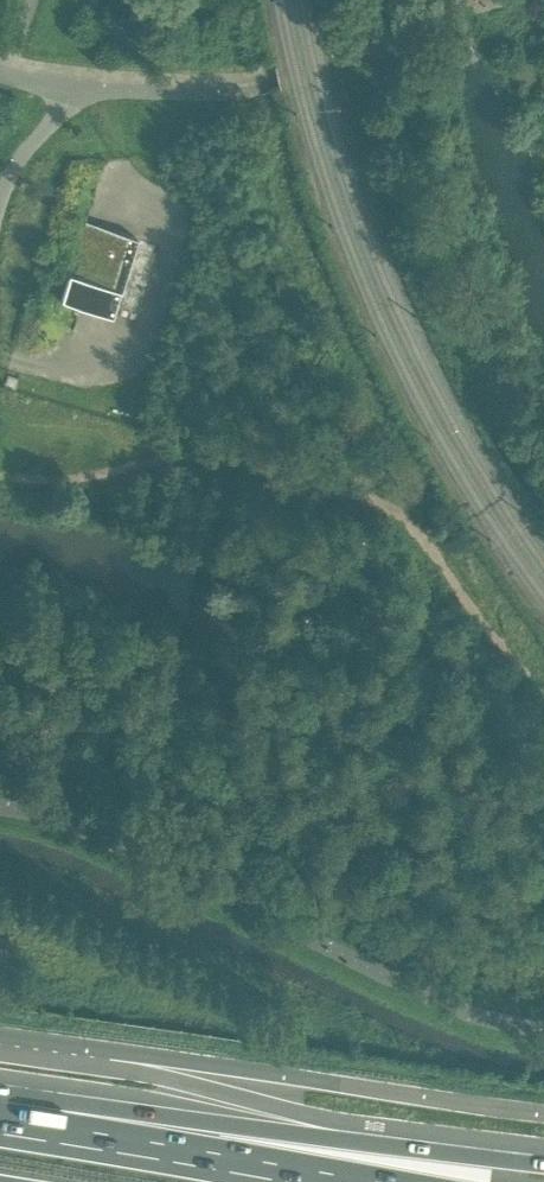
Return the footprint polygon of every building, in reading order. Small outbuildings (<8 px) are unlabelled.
[(84,221),(59,299),(113,315),(137,322),(160,244),(137,237),(84,221)]
